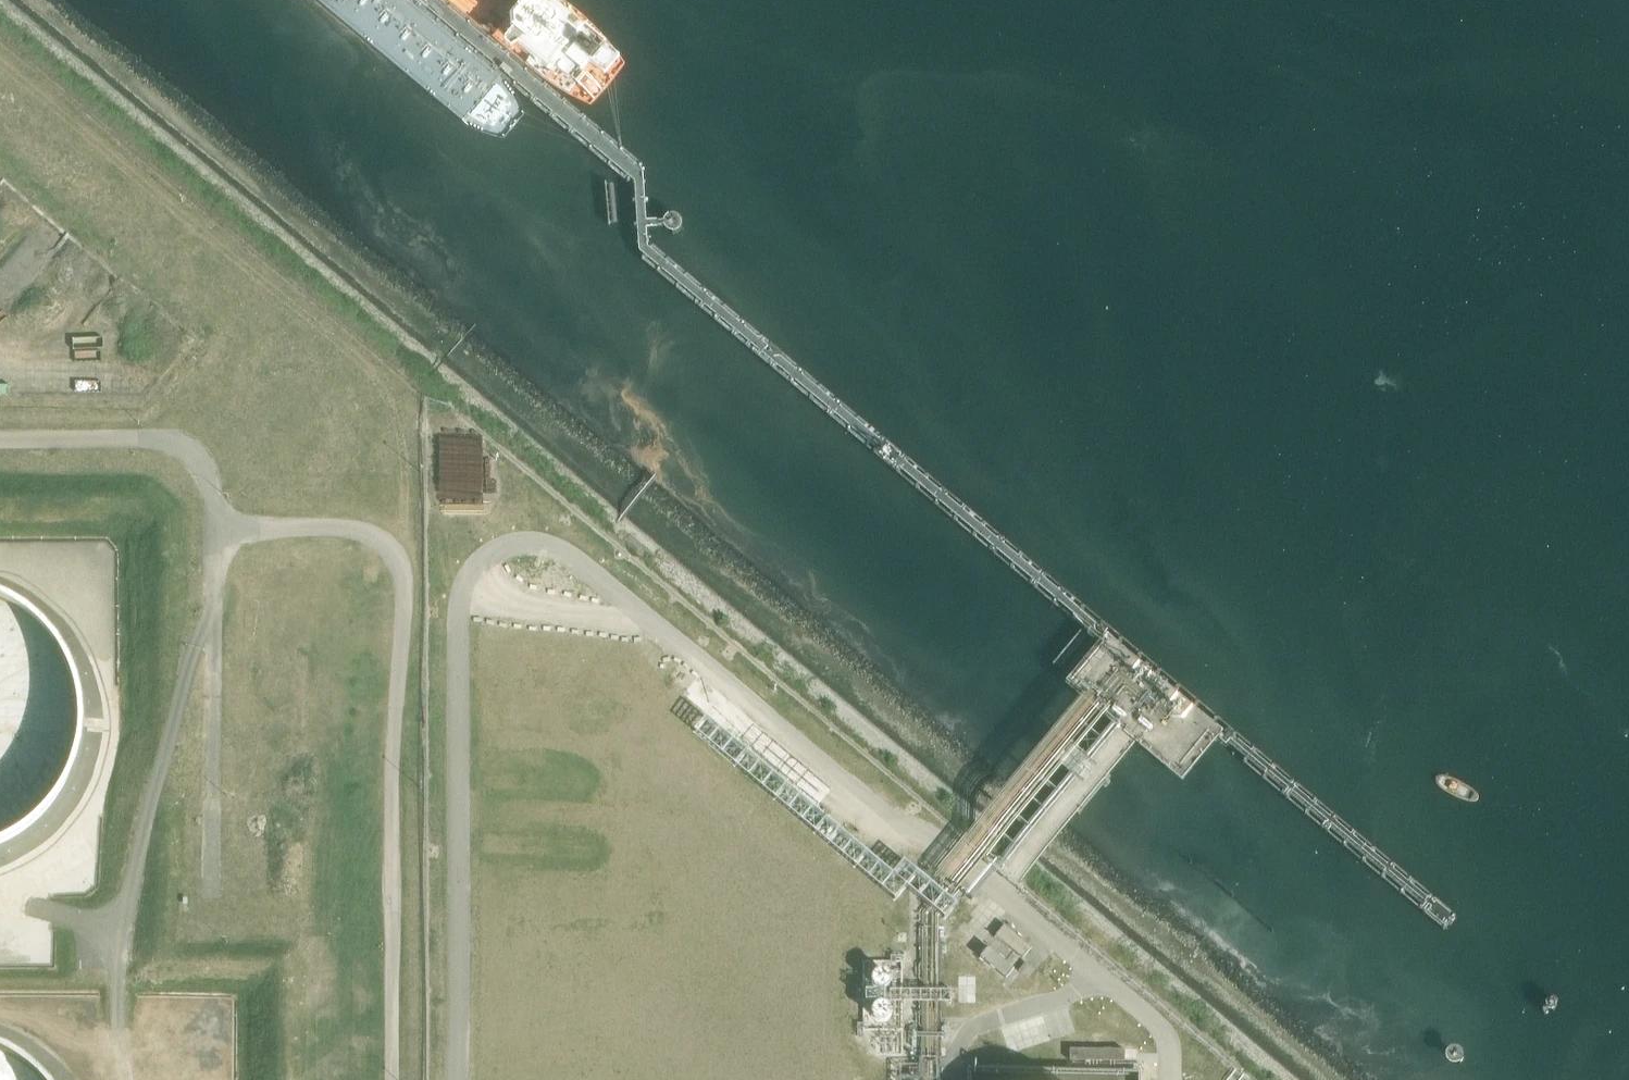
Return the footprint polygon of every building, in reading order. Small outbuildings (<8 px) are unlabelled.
[(19,836),(71,779),(82,700),(43,625),(0,604),(0,842),(19,836)] [(1032,949),(1003,924),(995,935),(1024,959),(1032,949)] [(990,945),(981,956),(1007,976),(1016,966),(990,945)] [(41,1073),(0,1054),(0,1079),(44,1079),(41,1073)]
